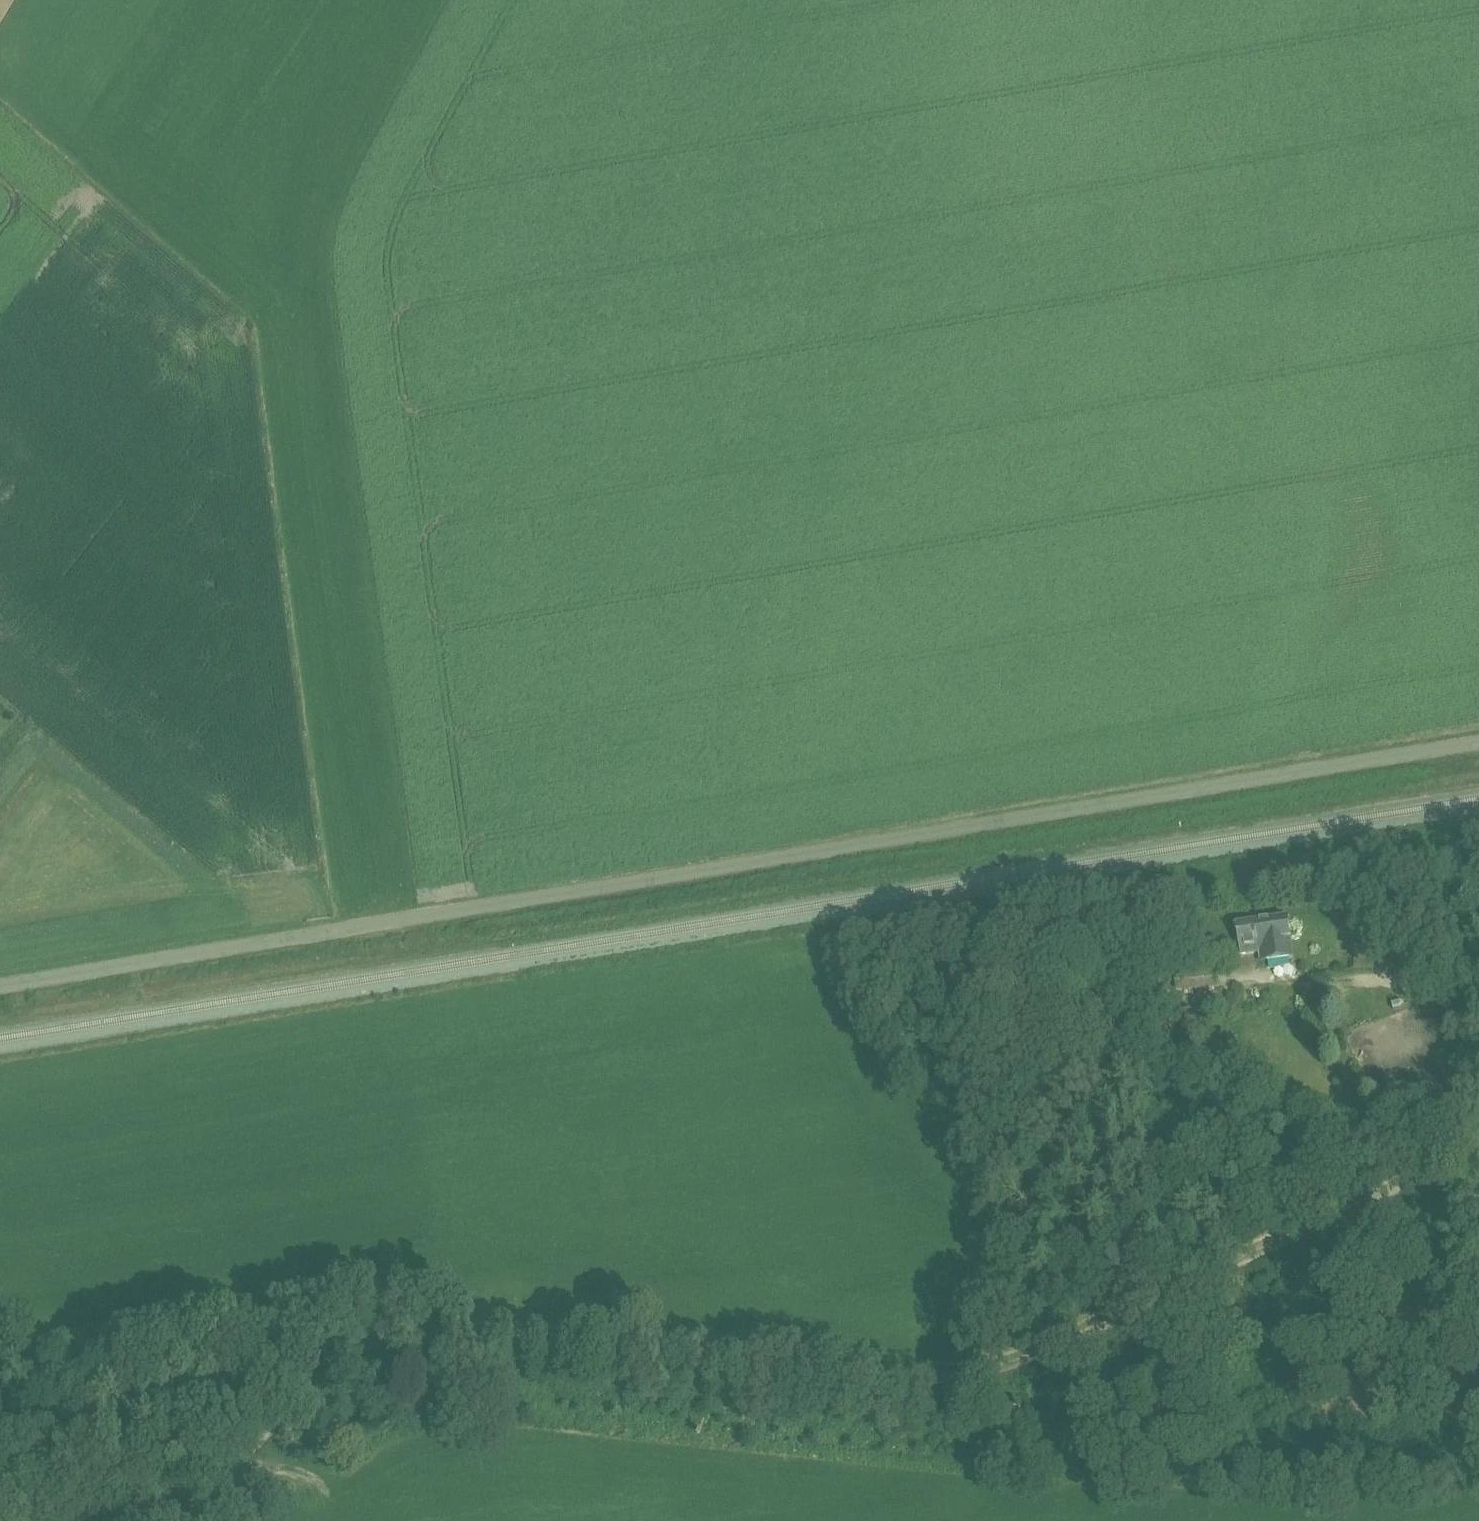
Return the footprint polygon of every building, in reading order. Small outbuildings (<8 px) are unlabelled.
[(1259,952),(1261,962),(1293,958),(1287,917),(1237,924),(1242,954),(1259,952)] [(1178,972),(1180,992),(1219,987),(1216,968),(1178,972)] [(1258,980),(1256,993),(1270,996),(1272,983),(1258,980)]
